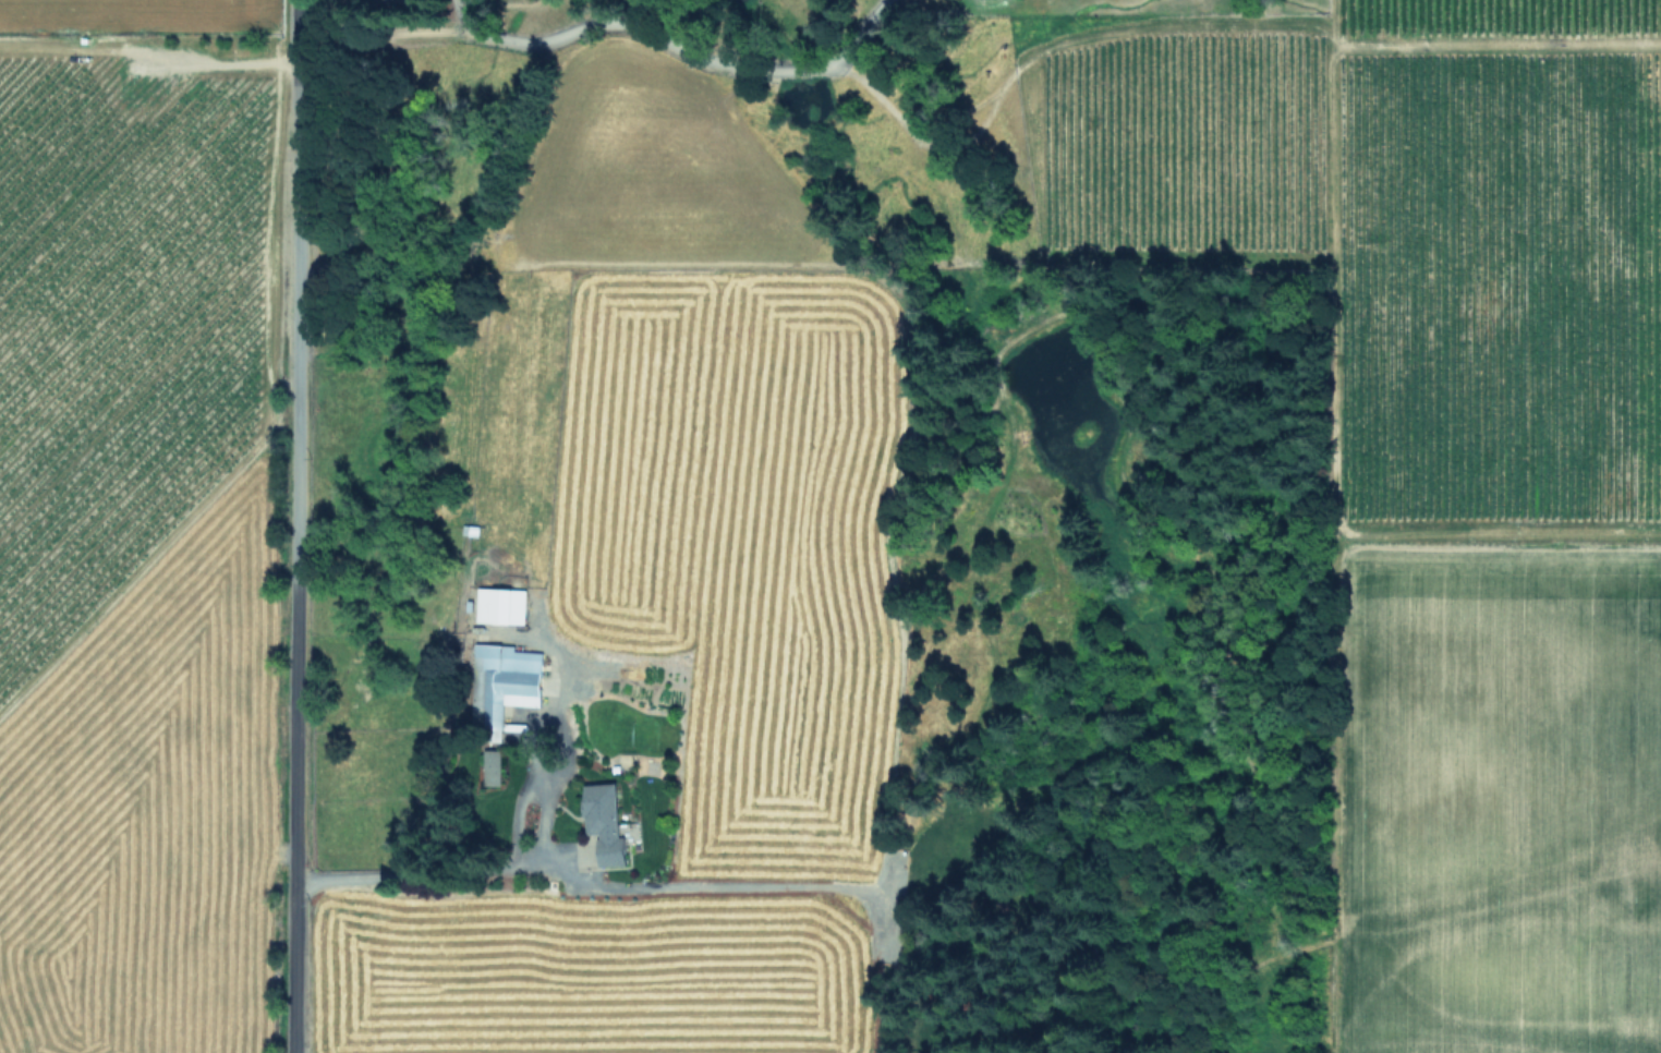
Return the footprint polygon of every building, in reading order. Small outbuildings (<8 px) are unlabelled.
[(527,589),(480,587),(479,622),(526,623),(527,589)] [(541,705),(544,652),(515,650),(516,645),(480,643),(478,680),(487,680),(485,716),(497,716),(497,718),(503,718),(504,704),(541,705)] [(500,781),(501,750),(485,749),(484,781),(500,781)] [(603,865),(629,863),(628,836),(622,837),(619,783),(588,785),(591,833),(601,832),(603,865)]
